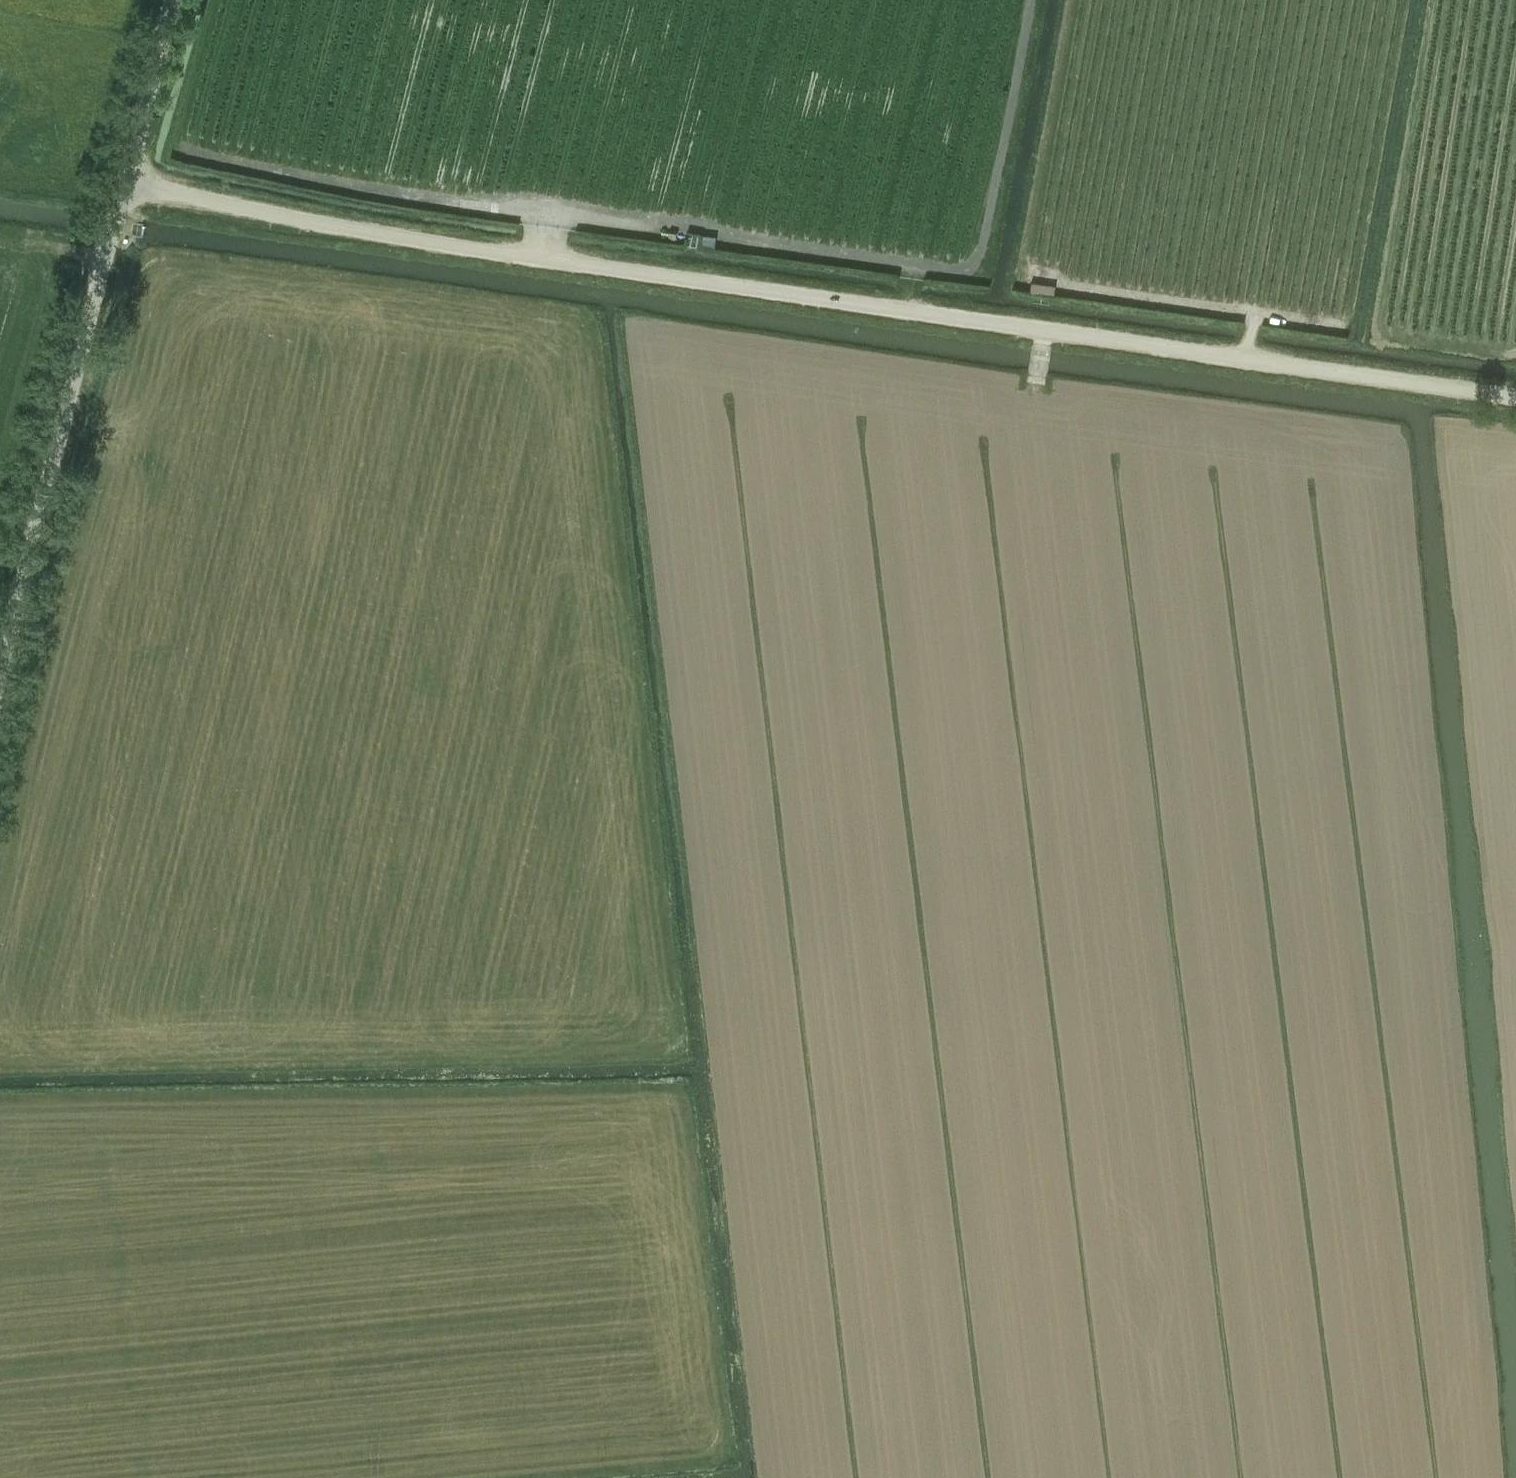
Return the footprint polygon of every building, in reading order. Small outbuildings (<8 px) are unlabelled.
[(1029,290),(1054,292),(1055,284),(1030,281),(1029,290)]
